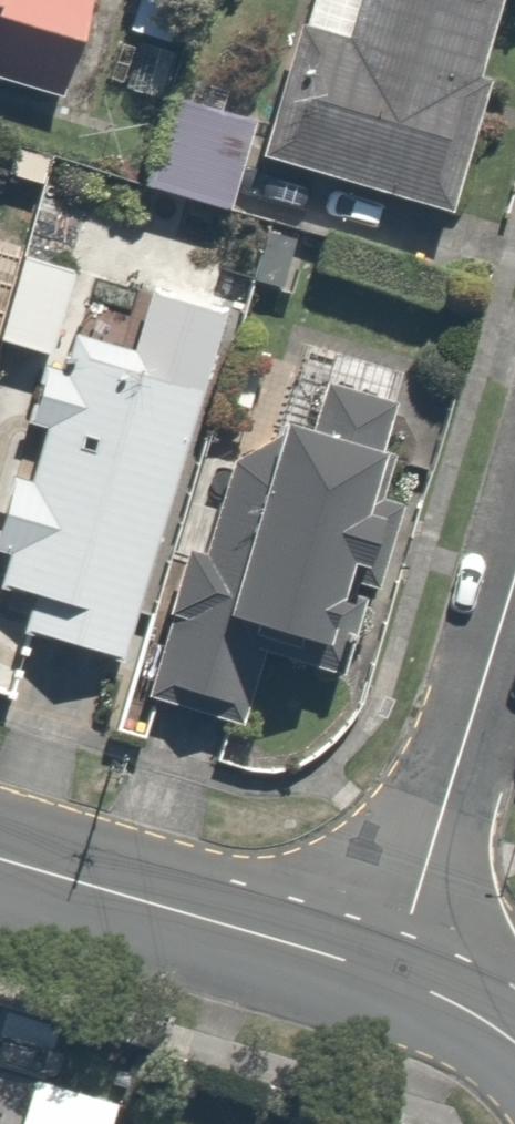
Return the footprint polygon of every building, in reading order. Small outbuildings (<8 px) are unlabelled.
[(84,105),(115,3),(105,0),(0,0),(0,80),(84,105)] [(280,164),(478,225),(514,103),(514,0),(331,0),(280,164)] [(263,129),(176,103),(151,185),(238,211),(263,129)] [(87,269),(37,256),(12,347),(63,361),(87,269)] [(177,556),(147,686),(250,710),(262,659),(354,680),(416,416),(392,411),(402,370),(293,345),(270,445),(250,440),(221,566),(177,556)] [(90,349),(81,381),(43,372),(26,437),(56,444),(43,495),(6,485),(0,510),(0,564),(12,567),(4,597),(35,605),(25,643),(132,671),(208,380),(90,349)] [(131,1113),(44,1089),(35,1123),(128,1123),(131,1113)]
